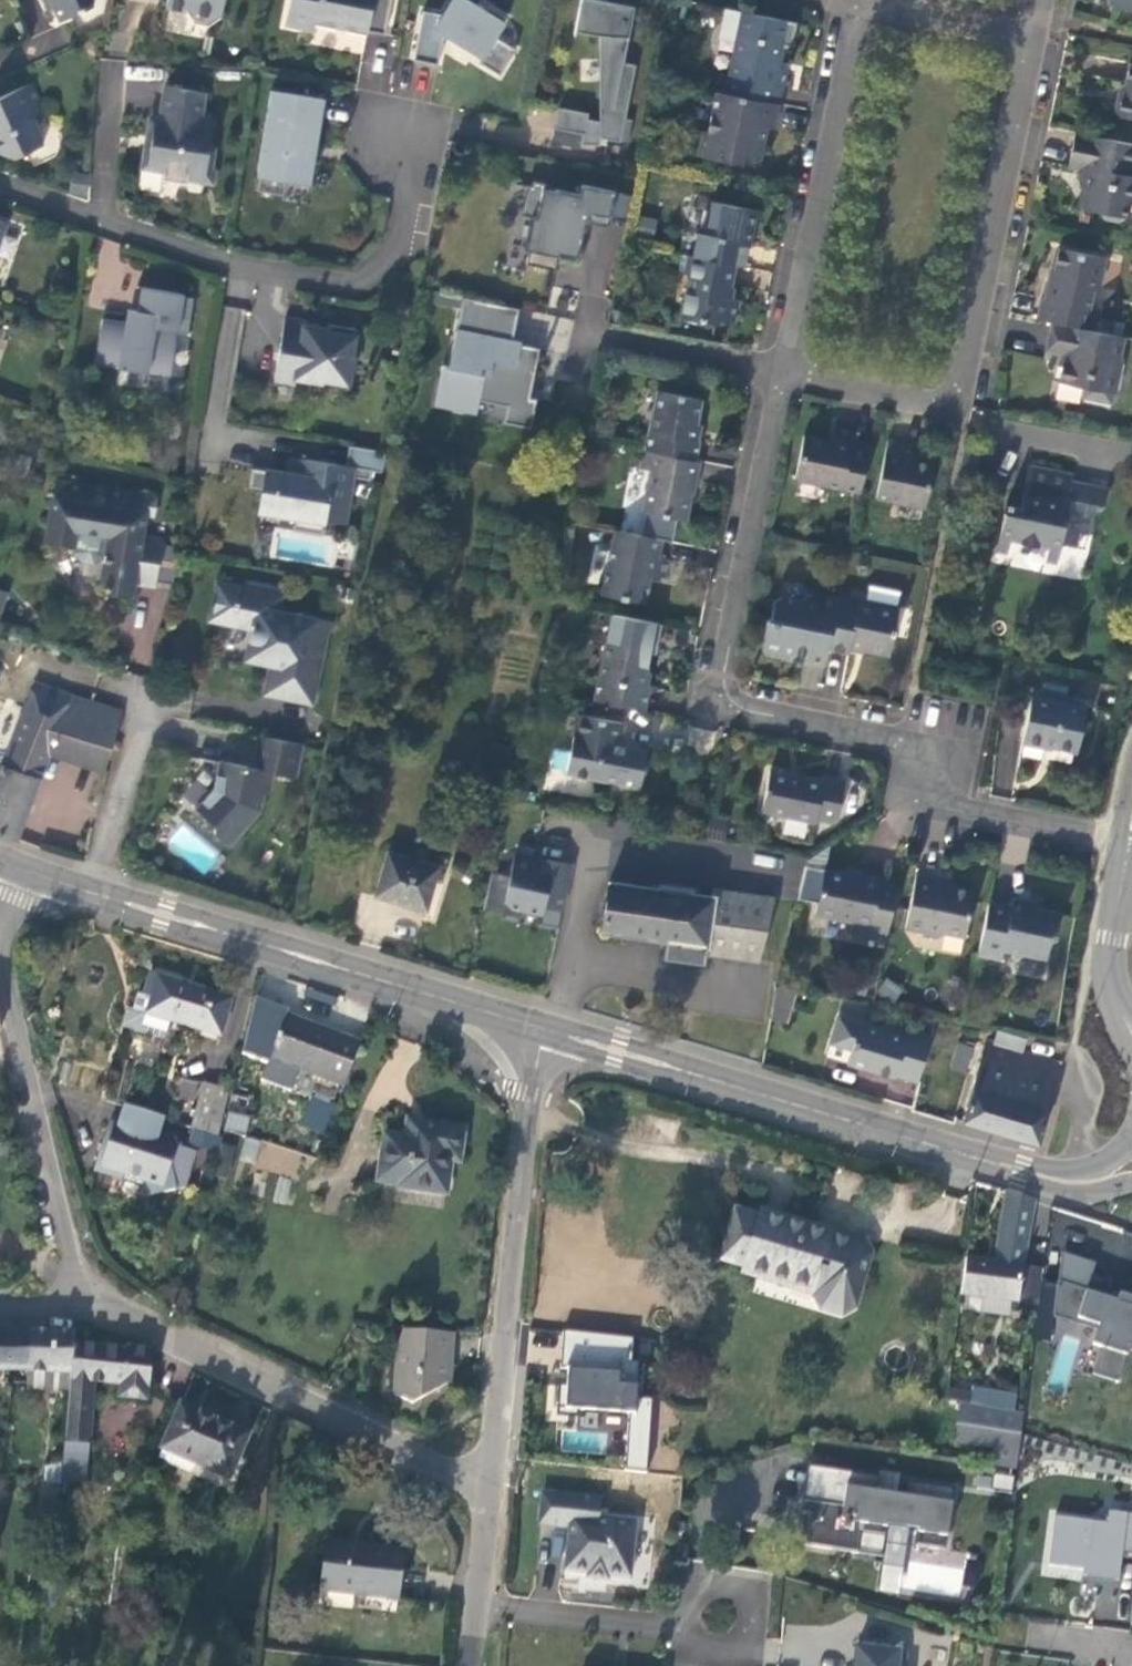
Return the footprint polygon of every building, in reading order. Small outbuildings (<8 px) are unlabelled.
[(54,5),(56,10),(61,19),(92,5),(93,0),(52,0),(54,5)] [(220,17),(222,15),(225,0),(170,0),(169,6),(187,10),(197,23),(210,24),(220,17)] [(286,25),(313,30),(315,24),(337,28),(338,24),(348,26),(347,31),(359,33),(367,34),(368,30),(386,33),(392,0),(291,0),(286,25)] [(445,31),(461,41),(477,50),(478,48),(485,52),(479,62),(501,74),(516,49),(496,36),(508,18),(489,6),(486,11),(478,6),(481,0),(452,0),(444,14),(424,10),(414,59),(439,64),(445,31)] [(604,0),(581,0),(576,30),(601,35),(601,85),(601,120),(589,118),(590,113),(560,106),(556,128),(584,133),(582,144),(601,145),(603,137),(629,142),(633,119),(626,118),(637,64),(624,62),(635,6),(604,0)] [(1109,4),(1131,9),(1131,0),(1110,0),(1109,4)] [(716,73),(713,89),(716,90),(778,103),(782,81),(785,68),(776,66),(781,44),(790,46),(795,22),(741,11),(728,76),(716,73)] [(1131,63),(1127,80),(1124,94),(1117,97),(1115,109),(1121,115),(1131,117),(1131,63)] [(0,96),(0,151),(14,156),(42,144),(43,136),(33,114),(44,109),(32,82),(0,96)] [(206,91),(167,85),(162,115),(156,114),(154,132),(152,143),(145,142),(141,168),(166,171),(164,179),(188,183),(189,181),(190,175),(210,178),(212,168),(215,147),(210,147),(214,125),(201,124),(206,91)] [(327,98),(274,89),(259,175),(262,175),(260,189),(286,194),(289,180),(312,184),(317,155),(310,154),(311,145),(319,146),(323,123),(327,98)] [(773,127),(778,103),(716,90),(707,132),(701,130),(696,154),(740,162),(742,154),(759,158),(763,141),(766,125),(773,127)] [(150,113),(145,142),(152,143),(154,132),(156,114),(150,113)] [(582,144),(584,133),(556,128),(554,142),(581,148),(582,144)] [(1076,131),(1072,152),(1069,165),(1084,168),(1081,183),(1086,188),(1082,208),(1099,211),(1104,217),(1118,220),(1126,215),(1127,205),(1131,202),(1131,143),(1076,131)] [(218,169),(212,168),(210,178),(190,175),(189,181),(215,185),(218,169)] [(616,189),(583,182),(581,192),(557,187),(557,189),(549,187),(549,182),(535,179),(533,184),(529,182),(522,212),(537,216),(528,261),(557,267),(560,253),(582,258),(588,228),(585,228),(587,219),(609,224),(611,216),(616,189)] [(616,189),(611,216),(628,220),(634,192),(616,189)] [(698,232),(693,255),(734,264),(743,265),(749,235),(754,210),(711,201),(704,233),(698,232)] [(1043,295),(1039,318),(1052,320),(1093,329),(1098,306),(1090,305),(1093,289),(1101,284),(1107,254),(1061,245),(1055,275),(1051,275),(1049,285),(1046,295),(1043,295)] [(728,296),(734,264),(693,255),(688,254),(684,270),(690,276),(682,315),(714,322),(715,318),(733,322),(735,312),(738,298),(728,296)] [(183,319),(186,299),(187,295),(165,291),(144,287),(138,324),(106,318),(98,364),(121,368),(120,373),(130,375),(131,369),(173,376),(180,333),(191,335),(194,321),(183,319)] [(513,339),(520,306),(464,294),(450,363),(443,362),(442,367),(449,368),(448,374),(458,375),(453,403),(478,408),(481,397),(508,403),(505,419),(532,425),(538,396),(531,395),(536,372),(541,345),(513,339)] [(197,301),(186,299),(183,319),(194,321),(197,301)] [(302,318),(286,316),(276,377),(296,381),(297,376),(324,381),(324,378),(350,382),(355,353),(352,353),(356,326),(330,321),(328,330),(322,329),(322,328),(317,321),(302,318)] [(1120,357),(1125,335),(1093,329),(1052,320),(1046,349),(1064,353),(1062,365),(1059,380),(1084,385),(1082,396),(1111,402),(1113,391),(1116,391),(1122,357),(1120,357)] [(436,399),(453,403),(458,375),(448,374),(449,368),(442,367),(436,399)] [(659,390),(646,449),(694,459),(697,439),(693,438),(697,422),(701,399),(659,390)] [(805,433),(796,477),(860,490),(870,445),(852,441),(855,429),(845,427),(836,425),(833,440),(805,433)] [(889,439),(877,496),(925,505),(933,462),(914,459),(903,456),(906,443),(889,439)] [(697,478),(701,460),(694,459),(646,449),(643,448),(639,466),(651,468),(642,510),(685,519),(690,493),(694,477),(697,478)] [(282,470),(254,466),(250,485),(265,487),(261,508),(297,514),(326,519),(329,497),(347,499),(353,464),(306,456),(303,474),(282,470)] [(1030,462),(1021,504),(1006,501),(996,547),(1007,550),(1009,537),(1049,545),(1047,558),(1057,560),(1060,541),(1077,544),(1079,531),(1087,533),(1090,518),(1083,516),(1066,513),(1072,479),(1074,471),(1030,462)] [(161,495),(57,479),(47,542),(76,546),(76,553),(82,560),(97,562),(108,554),(104,583),(111,592),(134,595),(137,580),(158,583),(159,579),(164,544),(165,537),(146,534),(149,513),(158,515),(161,495)] [(1107,487),(1072,479),(1066,513),(1083,516),(1099,503),(1103,504),(1107,487)] [(347,499),(329,497),(326,519),(343,522),(347,499)] [(326,519),(297,514),(294,528),(324,533),(326,519)] [(655,554),(657,538),(614,529),(602,592),(645,601),(651,573),(665,575),(667,568),(669,557),(655,554)] [(159,579),(174,582),(181,546),(164,544),(159,579)] [(232,621),(239,586),(221,583),(214,617),(232,621)] [(245,587),(239,586),(232,621),(255,626),(249,656),(274,661),(298,666),(293,688),(316,693),(331,621),(280,610),(283,595),(280,594),(281,590),(263,586),(262,590),(245,587)] [(0,587),(0,616),(9,591),(0,587)] [(805,658),(825,662),(828,647),(838,599),(808,594),(800,599),(779,596),(773,600),(770,615),(764,619),(760,644),(764,651),(777,653),(782,649),(794,651),(806,654),(805,658)] [(897,606),(839,594),(838,599),(828,647),(848,652),(850,645),(866,648),(887,652),(897,606)] [(643,686),(650,650),(656,651),(661,623),(613,613),(596,699),(644,709),(648,687),(643,686)] [(298,666),(274,661),(268,690),(315,700),(316,693),(293,688),(298,666)] [(0,770),(0,831),(17,837),(51,751),(103,767),(121,711),(35,681),(0,770)] [(1085,706),(1031,695),(1022,741),(1045,746),(1045,743),(1055,745),(1076,749),(1085,706)] [(567,770),(639,786),(647,748),(635,745),(620,742),(624,722),(576,712),(572,732),(574,735),(567,770)] [(275,770),(298,774),(304,740),(260,732),(254,765),(221,758),(216,785),(198,806),(216,823),(217,831),(232,844),(262,808),(265,792),(272,787),(275,770)] [(837,818),(846,780),(825,776),(824,780),(812,777),(804,775),(803,778),(770,771),(762,810),(815,822),(816,818),(833,821),(837,818)] [(439,866),(387,851),(374,897),(399,904),(426,912),(439,866)] [(509,874),(491,870),(484,907),(503,911),(505,904),(521,907),(543,912),(545,904),(563,908),(571,869),(534,861),(535,857),(514,852),(509,874)] [(534,861),(571,869),(572,863),(535,855),(535,857),(534,861)] [(879,882),(880,877),(869,874),(862,873),(862,876),(825,868),(816,912),(853,919),(851,930),(869,934),(885,937),(896,885),(879,882)] [(916,872),(904,926),(920,929),(921,933),(936,937),(944,932),(962,936),(972,890),(950,886),(936,883),(938,877),(916,872)] [(713,894),(609,881),(606,907),(603,907),(601,926),(604,926),(603,933),(626,936),(666,940),(665,948),(673,958),(704,962),(705,954),(766,961),(774,897),(714,889),(713,894)] [(1011,906),(987,901),(977,954),(1000,959),(1002,947),(1046,956),(1049,939),(1053,937),(1058,911),(1032,906),(1033,901),(1023,899),(1013,897),(1011,906)] [(505,904),(503,911),(520,915),(521,907),(505,904)] [(1044,978),(1047,962),(1022,959),(1019,974),(1044,978)] [(869,990),(870,961),(826,960),(826,989),(869,990)] [(221,1036),(232,998),(151,974),(145,992),(139,990),(133,1009),(127,1007),(121,1027),(164,1040),(170,1021),(221,1036)] [(785,1020),(791,988),(776,985),(770,1018),(785,1020)] [(268,1057),(285,1014),(286,1010),(257,998),(243,1054),(267,1064),(261,1080),(292,1092),(302,1070),(268,1057)] [(344,1086),(360,1042),(285,1014),(268,1057),(302,1070),(344,1086)] [(917,1081),(929,1035),(906,1028),(906,1030),(886,1024),(884,1029),(839,1015),(831,1043),(850,1049),(846,1062),(873,1070),(894,1076),(894,1074),(917,1081)] [(962,1119),(1002,1131),(1023,1051),(986,1039),(962,1119)] [(958,1044),(950,1068),(965,1072),(972,1049),(958,1044)] [(1020,1136),(1038,1142),(1060,1062),(1023,1051),(1002,1131),(1020,1136)] [(195,1100),(197,1080),(178,1078),(175,1098),(195,1100)] [(219,1135),(230,1089),(202,1082),(191,1126),(194,1127),(219,1135)] [(298,1124),(323,1134),(336,1102),(311,1092),(298,1124)] [(185,1188),(197,1152),(161,1140),(159,1133),(144,1128),(149,1112),(123,1104),(116,1125),(112,1123),(106,1142),(101,1141),(93,1164),(95,1173),(118,1179),(119,1175),(141,1182),(146,1196),(185,1188)] [(246,1133),(248,1114),(227,1111),(224,1130),(246,1133)] [(159,1133),(164,1117),(149,1112),(144,1128),(159,1133)] [(424,1133),(426,1122),(409,1120),(407,1131),(424,1133)] [(459,1161),(464,1128),(426,1122),(424,1133),(407,1131),(406,1138),(385,1134),(379,1181),(400,1185),(399,1187),(446,1194),(451,1161),(459,1161)] [(190,1130),(186,1143),(209,1149),(203,1171),(227,1177),(236,1142),(190,1130)] [(243,1139),(239,1165),(297,1174),(301,1148),(243,1139)] [(1021,1264),(1022,1258),(1025,1259),(1035,1201),(1004,1191),(994,1262),(966,1257),(962,1295),(1016,1302),(1021,1264)] [(855,1307),(870,1252),(864,1239),(834,1231),(832,1239),(812,1233),(815,1226),(759,1209),(757,1215),(736,1209),(721,1260),(743,1266),(741,1272),(759,1278),(761,1270),(818,1287),(815,1295),(822,1307),(842,1313),(855,1307)] [(832,1239),(834,1231),(815,1226),(812,1233),(832,1239)] [(1087,1289),(1092,1275),(1096,1262),(1061,1251),(1058,1279),(1087,1289)] [(1042,1267),(1021,1264),(1016,1302),(1015,1307),(1037,1310),(1042,1267)] [(818,1287),(761,1270),(759,1278),(815,1295),(818,1287)] [(1058,1279),(1053,1315),(1097,1329),(1092,1343),(1101,1346),(1092,1373),(1119,1382),(1131,1341),(1131,1295),(1121,1292),(1118,1300),(1108,1297),(1113,1282),(1092,1275),(1087,1289),(1058,1279)] [(448,1383),(449,1357),(452,1358),(454,1330),(403,1327),(397,1346),(393,1393),(412,1402),(448,1383)] [(30,1330),(0,1329),(0,1369),(5,1369),(28,1369),(30,1330)] [(71,1371),(74,1343),(75,1331),(30,1330),(28,1369),(71,1371)] [(632,1414),(625,1469),(647,1470),(653,1399),(637,1398),(639,1364),(631,1363),(634,1338),(561,1333),(559,1370),(568,1371),(567,1387),(557,1387),(554,1408),(632,1414)] [(87,1457),(94,1381),(105,1382),(110,1382),(110,1388),(109,1395),(148,1398),(153,1351),(150,1348),(127,1348),(128,1345),(74,1343),(71,1371),(69,1386),(63,1454),(87,1457)] [(69,1386),(71,1371),(28,1369),(27,1382),(27,1384),(69,1386)] [(238,1456),(248,1434),(180,1403),(158,1459),(238,1494),(251,1462),(238,1456)] [(1021,1434),(1023,1413),(959,1403),(953,1443),(973,1446),(975,1429),(995,1432),(992,1450),(1019,1454),(1019,1452),(1021,1434)] [(992,1450),(995,1432),(975,1429),(973,1446),(992,1450)] [(83,1483),(86,1458),(65,1456),(62,1481),(83,1483)] [(942,1552),(954,1489),(910,1482),(907,1496),(875,1490),(878,1476),(807,1464),(791,1540),(879,1556),(885,1523),(922,1530),(919,1548),(942,1552)] [(42,1530),(57,1531),(60,1502),(61,1483),(45,1482),(42,1530)] [(630,1577),(636,1522),(599,1518),(600,1497),(542,1491),(538,1523),(568,1527),(565,1570),(588,1573),(587,1577),(607,1579),(608,1574),(630,1577)] [(1054,1516),(1048,1565),(1083,1570),(1082,1575),(1118,1580),(1122,1551),(1131,1552),(1131,1514),(1109,1511),(1107,1523),(1054,1516)] [(397,1599),(402,1549),(326,1541),(320,1590),(397,1599)] [(899,1649),(855,1647),(853,1665),(899,1665),(899,1649)]
